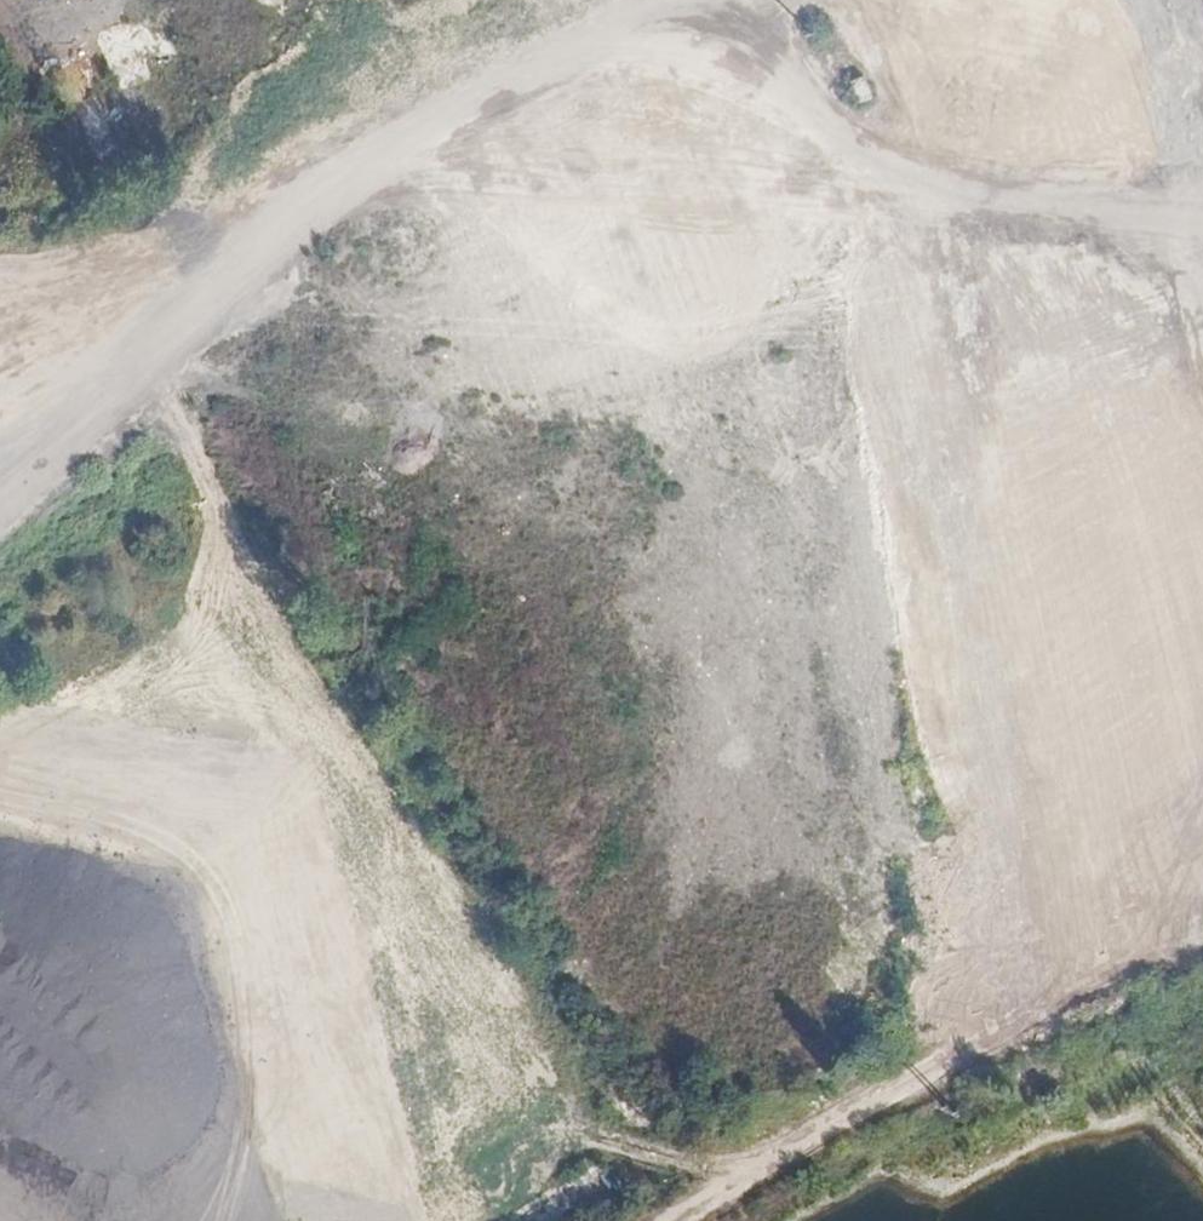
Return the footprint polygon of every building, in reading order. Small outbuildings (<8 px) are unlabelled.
[(999,0),(954,0),(924,5),(936,74),(1010,62),(999,0)] [(1030,40),(1064,25),(1054,0),(1012,0),(1030,40)] [(1035,104),(1059,160),(1102,142),(1077,85),(1093,78),(1084,57),(1038,77),(1047,99),(1035,104)] [(516,425),(497,391),(476,402),(497,440),(463,459),(475,480),(543,443),(529,417),(516,425)]
